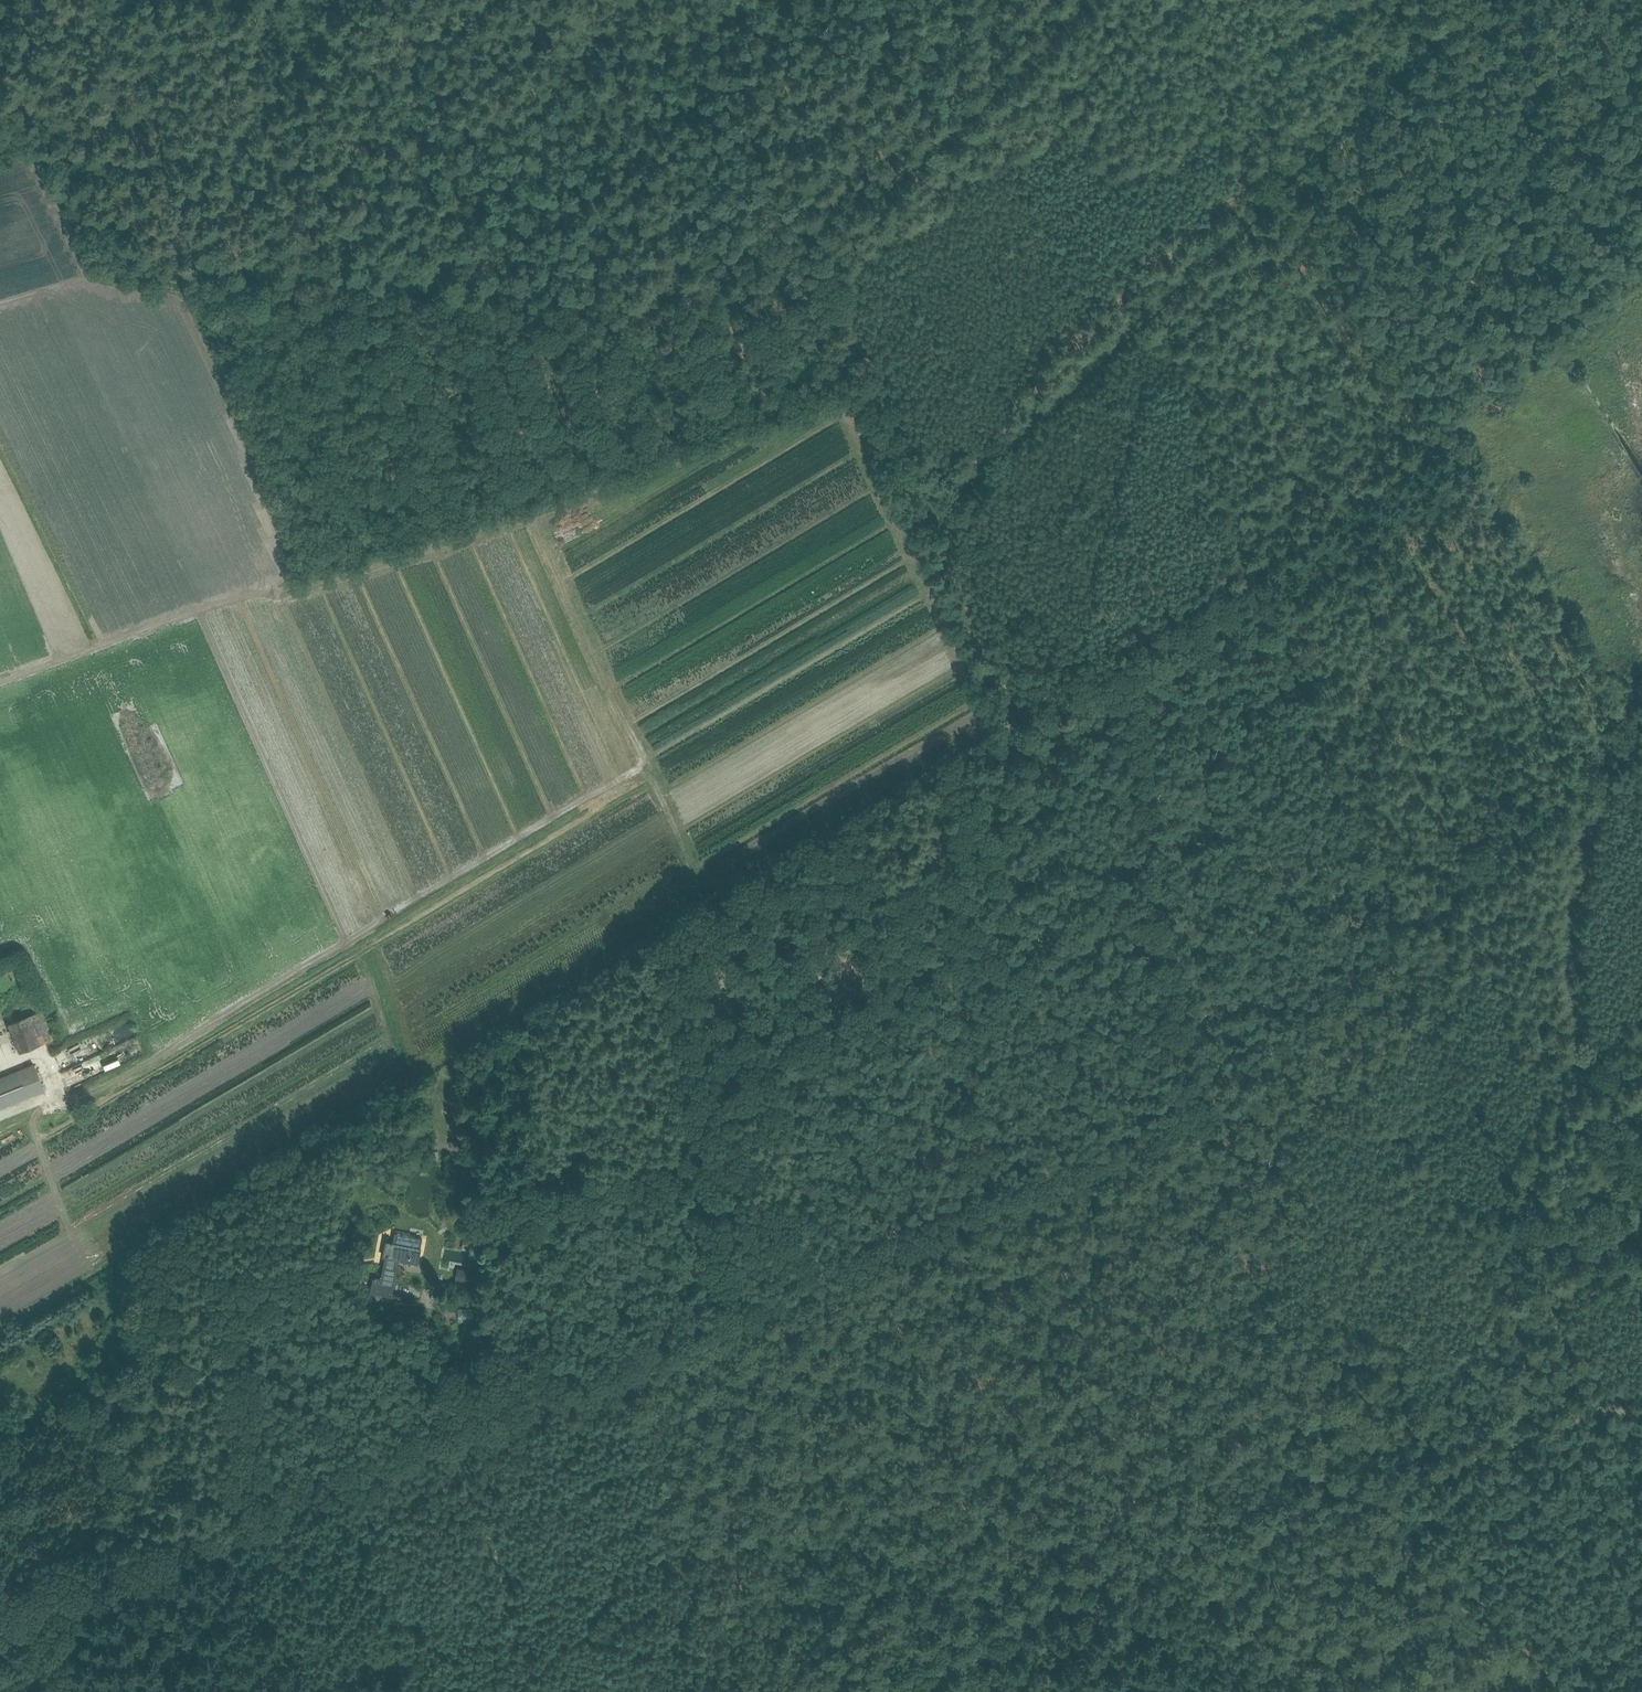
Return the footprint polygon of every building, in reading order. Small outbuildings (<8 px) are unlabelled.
[(8,1024),(19,1052),(53,1039),(42,1010),(8,1024)] [(0,1077),(0,1108),(45,1090),(34,1064),(0,1077)] [(374,1291),(394,1295),(399,1264),(397,1264),(398,1258),(419,1261),(421,1247),(394,1243),(394,1242),(388,1241),(388,1242),(387,1242),(385,1256),(388,1257),(387,1263),(386,1263),(384,1279),(376,1277),(374,1291)] [(477,1271),(458,1268),(455,1282),(475,1285),(477,1271)] [(457,1309),(456,1324),(466,1325),(466,1309),(457,1309)] [(447,1352),(434,1353),(435,1368),(448,1367),(447,1352)]
